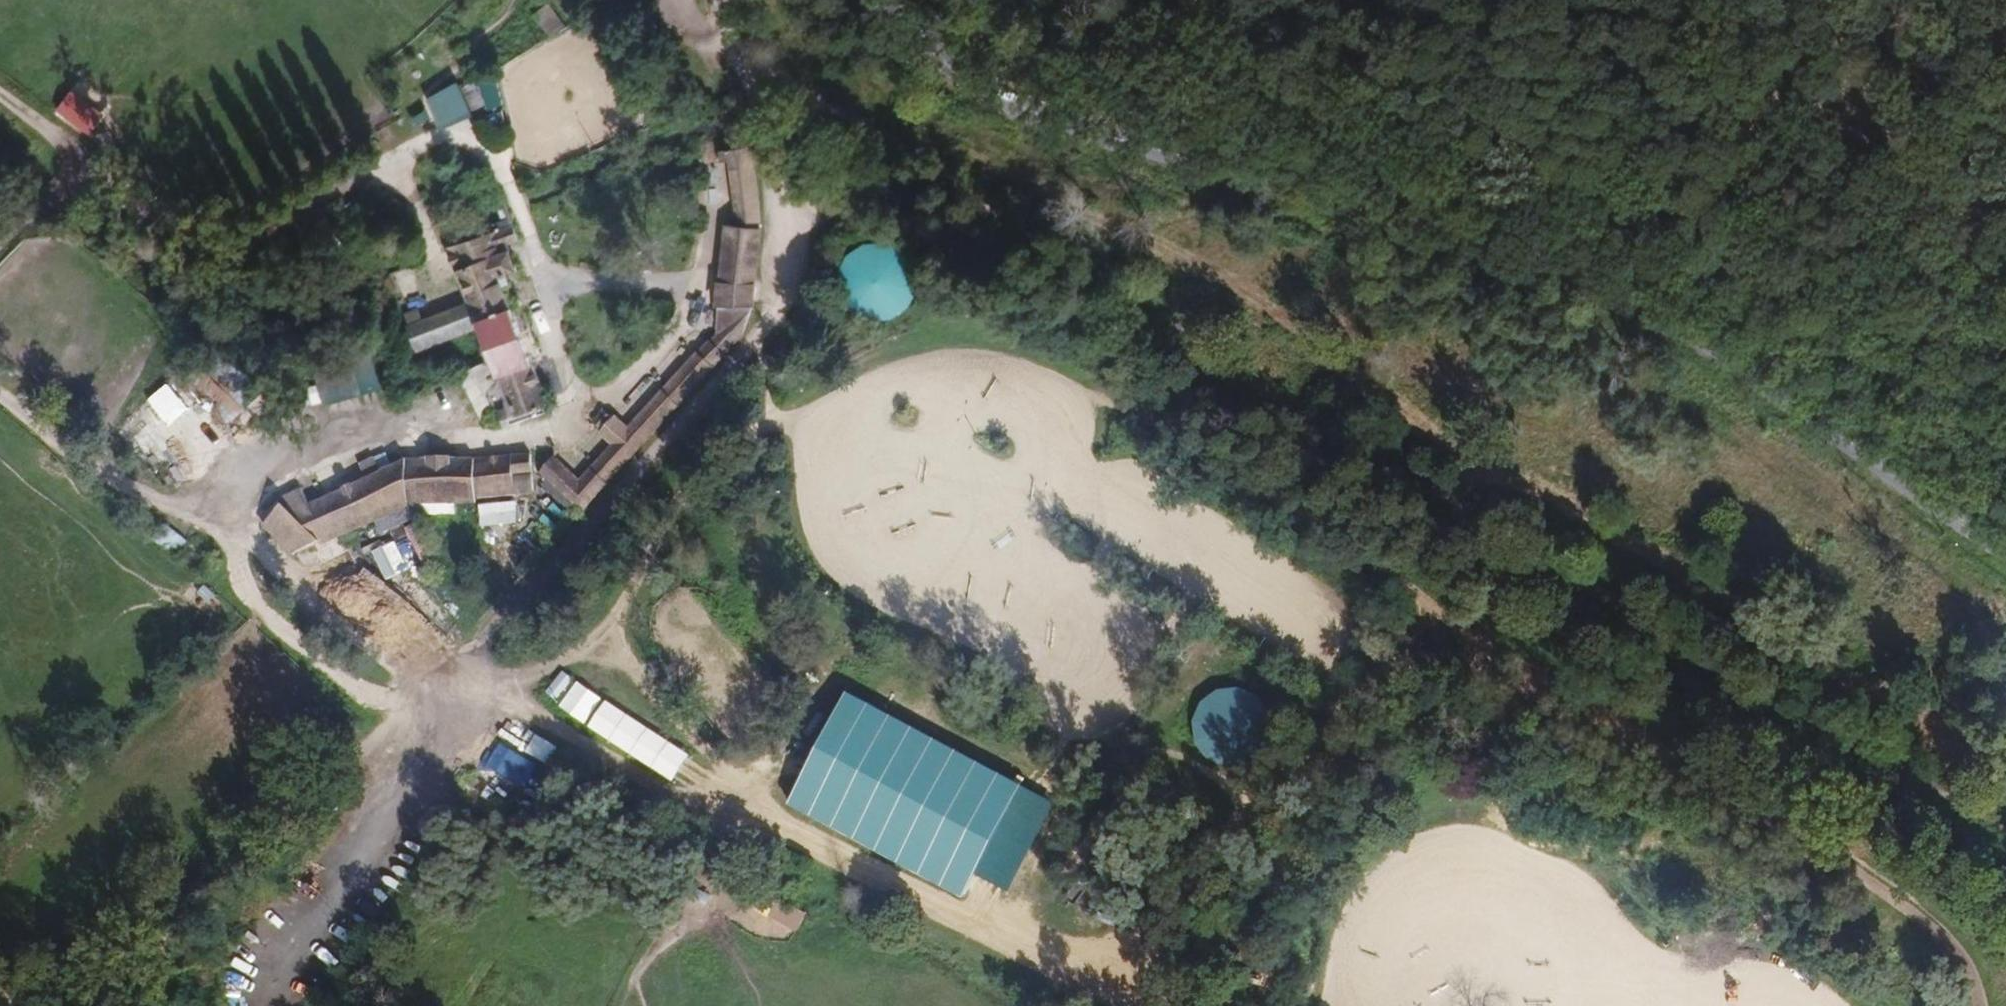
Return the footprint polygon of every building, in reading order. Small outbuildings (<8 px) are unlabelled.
[(458,85),(427,98),(439,128),(470,115),(458,85)] [(70,91),(55,111),(89,136),(104,117),(70,91)] [(756,177),(751,149),(718,152),(719,164),(727,163),(734,227),(723,226),(712,309),(717,309),(715,333),(710,339),(726,353),(743,336),(752,307),(761,231),(756,177)] [(492,369),(494,373),(507,405),(494,410),(501,425),(539,409),(537,405),(545,402),(497,286),(506,282),(503,275),(514,270),(503,244),(516,239),(510,225),(447,251),(466,299),(404,324),(415,351),(453,336),(475,327),(492,369)] [(846,255),(836,274),(837,295),(848,312),(867,322),(888,321),(906,310),(915,291),(914,270),(903,253),(885,243),(864,244),(846,255)] [(538,472),(578,510),(726,353),(710,339),(627,427),(615,415),(599,432),(610,443),(577,479),(553,456),(538,472)] [(225,382),(207,395),(228,424),(246,411),(225,382)] [(365,401),(365,383),(324,383),(323,401),(365,401)] [(534,492),(531,451),(473,459),(474,498),(534,492)] [(278,502),(316,541),(407,501),(415,502),(457,504),(474,504),(474,498),(473,459),(405,458),(307,503),(300,487),(277,500),(278,502)] [(516,501),(478,504),(480,526),(518,522),(516,501)] [(289,554),(316,541),(278,502),(260,525),(289,554)] [(457,504),(415,502),(414,513),(457,515),(457,504)] [(173,558),(188,543),(170,526),(155,541),(173,558)] [(394,540),(372,551),(386,579),(407,568),(394,540)] [(558,702),(575,681),(563,671),(546,692),(558,702)] [(576,681),(559,706),(583,723),(601,699),(576,681)] [(1238,688),(1216,691),(1201,703),(1193,720),(1195,742),(1207,759),(1227,767),(1247,765),(1262,753),(1271,733),(1268,711),(1256,696),(1238,688)] [(1056,801),(843,694),(786,805),(963,894),(973,874),(1009,893),(1056,801)] [(606,701),(588,727),(626,754),(645,728),(606,701)] [(646,728),(629,756),(670,782),(688,755),(646,728)] [(535,733),(527,752),(550,762),(558,743),(535,733)]
